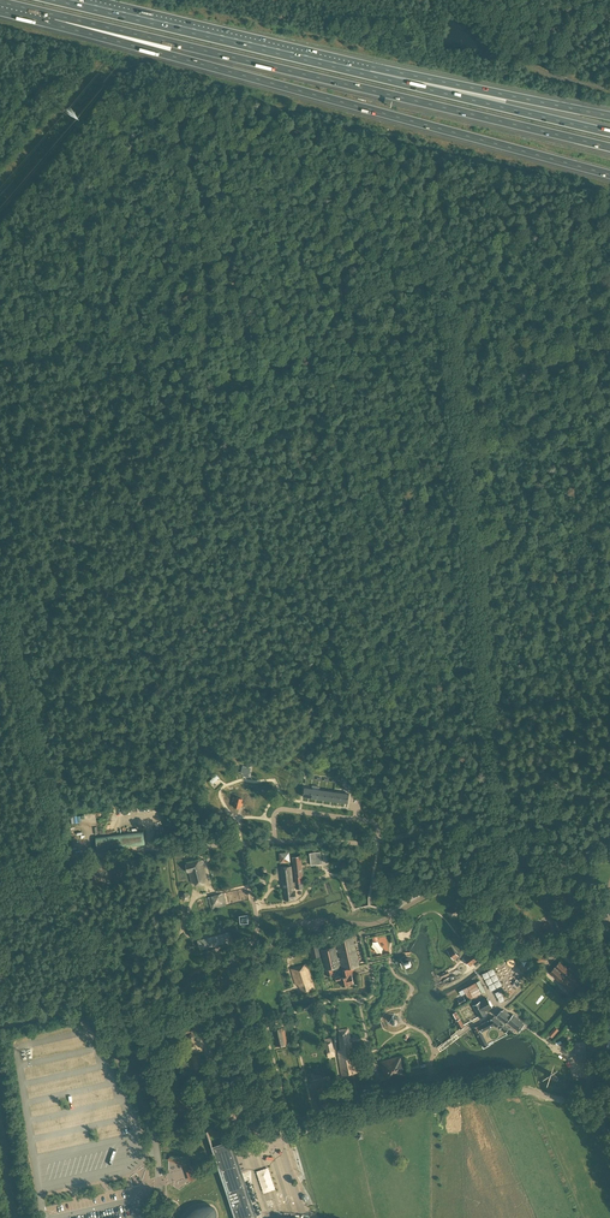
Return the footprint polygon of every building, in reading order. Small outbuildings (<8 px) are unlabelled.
[(216,775),(210,781),(212,784),(219,778),(216,775)] [(312,786),(312,788),(311,798),(318,799),(319,789),(320,787),(312,786)] [(303,797),(311,798),(312,788),(304,787),(303,797)] [(325,800),(327,790),(319,789),(318,799),(325,800)] [(327,790),(325,800),(333,801),(334,792),(327,790)] [(333,801),(340,802),(341,793),(334,792),(333,801)] [(349,794),(341,793),(340,802),(348,803),(349,794)] [(242,799),(236,797),(235,802),(234,807),(239,808),(240,805),(241,806),(242,806),(243,804),(241,803),(242,799)] [(97,850),(145,844),(144,831),(95,837),(97,850)] [(309,853),(311,865),(322,864),(321,851),(309,853)] [(289,852),(279,853),(280,863),(290,862),(289,852)] [(280,867),(284,901),(297,899),(296,893),(295,893),(294,887),(296,886),(296,889),(303,888),(302,876),(303,876),(301,856),(292,857),(295,882),(293,882),(291,866),(280,867)] [(110,861),(115,885),(127,883),(122,858),(110,861)] [(462,858),(459,860),(463,870),(467,868),(462,858)] [(185,864),(187,872),(189,872),(191,883),(199,881),(207,879),(205,874),(203,864),(205,863),(204,861),(205,861),(204,859),(185,864)] [(88,867),(93,891),(107,888),(101,863),(88,867)] [(578,905),(573,891),(568,893),(567,888),(564,889),(571,907),(578,905)] [(190,895),(184,892),(181,896),(183,901),(189,901),(190,895)] [(223,893),(208,897),(211,908),(226,904),(223,893)] [(451,919),(458,915),(454,907),(446,911),(451,919)] [(563,916),(565,922),(574,919),(571,913),(563,916)] [(248,914),(239,915),(240,923),(249,922),(248,914)] [(552,921),(556,930),(562,928),(559,918),(552,921)] [(548,922),(540,925),(543,932),(551,929),(548,922)] [(535,936),(537,936),(534,930),(533,931),(532,929),(523,932),(527,942),(535,939),(535,936)] [(229,932),(197,940),(200,950),(219,945),(231,941),(229,932)] [(335,947),(322,950),(328,977),(334,975),(333,970),(341,968),(342,975),(336,977),(336,980),(341,979),(342,986),(353,983),(352,976),(352,974),(355,974),(354,967),(359,966),(352,937),(336,940),(338,949),(335,949),(335,947)] [(308,944),(308,947),(311,958),(320,956),(317,942),(308,944)] [(454,959),(458,956),(452,947),(447,951),(453,960),(454,959)] [(479,958),(474,951),(464,959),(466,962),(469,966),(479,958)] [(559,961),(549,973),(560,983),(560,984),(561,985),(562,985),(570,992),(571,992),(575,995),(580,990),(576,986),(581,981),(575,976),(567,969),(559,961)] [(301,993),(306,991),(314,989),(312,982),(311,982),(306,963),(298,966),(290,968),(296,985),(298,984),(301,993)] [(571,965),(567,969),(575,976),(578,972),(571,965)] [(495,987),(501,986),(495,968),(490,970),(495,987)] [(489,991),(495,989),(489,971),(483,973),(489,991)] [(469,1000),(482,993),(476,982),(459,992),(461,995),(465,993),(469,1000)] [(230,993),(217,996),(216,999),(217,1002),(220,1004),(230,1001),(234,998),(233,995),(230,993)] [(458,1000),(460,1005),(466,1001),(463,997),(458,1000)] [(472,1005),(478,1017),(479,1018),(487,1014),(485,1011),(492,1007),(487,998),(480,1001),(472,1005)] [(454,1007),(452,1009),(454,1013),(453,1013),(456,1020),(460,1018),(456,1011),(454,1007)] [(507,1022),(511,1026),(518,1032),(525,1024),(513,1014),(511,1016),(503,1009),(502,1011),(501,1010),(497,1014),(496,1016),(506,1024),(507,1022)] [(268,1019),(278,1015),(277,1013),(279,1012),(278,1010),(266,1013),(268,1019)] [(391,1017),(390,1020),(391,1023),(391,1024),(394,1025),(397,1024),(399,1021),(399,1020),(398,1018),(395,1016),(391,1017)] [(480,1025),(478,1026),(482,1032),(483,1032),(494,1026),(496,1028),(497,1026),(504,1032),(508,1028),(494,1016),(488,1021),(480,1025)] [(170,1024),(175,1037),(196,1030),(193,1023),(191,1017),(170,1024)] [(460,1018),(456,1020),(455,1021),(460,1029),(464,1026),(460,1018)] [(220,1028),(221,1029),(227,1038),(232,1035),(226,1024),(220,1028)] [(275,1046),(287,1044),(284,1027),(276,1029),(275,1026),(271,1027),(275,1046)] [(484,1036),(482,1032),(478,1026),(473,1027),(483,1047),(488,1045),(484,1036)] [(555,1027),(548,1034),(552,1038),(559,1030),(555,1027)] [(339,1061),(341,1075),(358,1072),(360,1072),(359,1069),(357,1069),(357,1067),(359,1067),(358,1061),(354,1061),(353,1059),(355,1058),(354,1053),(353,1047),(352,1048),(352,1042),(350,1042),(349,1038),(350,1038),(348,1028),(338,1030),(339,1049),(337,1051),(339,1061)] [(327,1053),(334,1051),(332,1040),(325,1042),(327,1053)] [(194,1069),(206,1066),(203,1053),(191,1056),(194,1069)] [(401,1056),(380,1062),(382,1069),(384,1076),(380,1077),(381,1084),(386,1083),(385,1081),(407,1076),(403,1064),(401,1056)] [(325,1079),(309,1084),(309,1086),(312,1098),(314,1098),(315,1101),(313,1102),(316,1113),(329,1110),(327,1101),(329,1101),(325,1079)] [(187,1096),(187,1095),(188,1089),(172,1087),(171,1094),(187,1096)] [(172,1115),(189,1117),(190,1109),(191,1102),(175,1099),(172,1115)] [(231,1114),(239,1112),(237,1105),(229,1107),(231,1114)] [(263,1121),(263,1120),(264,1120),(247,1113),(245,1117),(246,1117),(245,1119),(245,1121),(244,1120),(242,1125),(258,1132),(258,1130),(260,1131),(264,1122),(263,1121)] [(262,1217),(260,1213),(253,1189),(252,1189),(244,1169),(238,1170),(233,1154),(229,1143),(213,1148),(212,1148),(215,1158),(218,1168),(225,1188),(209,1196),(208,1195),(180,1207),(180,1216),(179,1217),(260,1217),(262,1217)] [(188,1156),(186,1156),(188,1163),(188,1164),(187,1165),(186,1165),(170,1158),(170,1157),(170,1156),(170,1155),(171,1155),(170,1155),(169,1155),(168,1157),(168,1159),(168,1160),(169,1160),(169,1161),(170,1161),(183,1167),(184,1167),(185,1168),(186,1173),(189,1179),(189,1180),(190,1180),(194,1179),(195,1178),(195,1177),(195,1176),(193,1171),(192,1166),(189,1157),(189,1156),(188,1156)] [(186,1156),(171,1155),(170,1155),(170,1156),(170,1157),(170,1158),(186,1165),(187,1165),(188,1164),(188,1163),(186,1156)]
